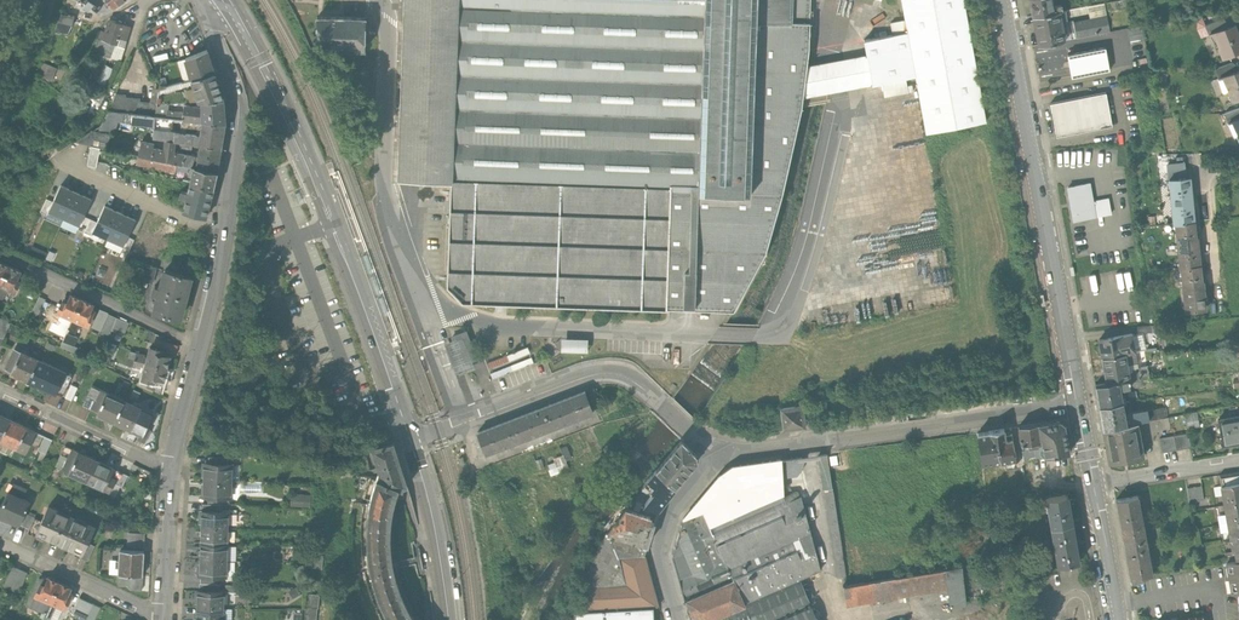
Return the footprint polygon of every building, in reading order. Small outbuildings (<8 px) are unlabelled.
[(87,5),(85,7),(88,10),(90,7),(99,14),(104,13),(113,9),(105,0),(80,0),(87,5)] [(113,9),(126,0),(105,0),(113,9)] [(399,181),(449,184),(449,282),(471,304),(731,312),(764,248),(804,107),(805,93),(809,66),(811,46),(812,23),(809,23),(809,10),(810,0),(407,0),(399,181)] [(862,37),(865,55),(870,82),(880,80),(883,95),(908,90),(906,78),(914,77),(924,135),(987,124),(966,0),(898,0),(903,30),(862,37)] [(1033,16),(1061,10),(1063,10),(1061,1),(1057,2),(1056,0),(1030,0),(1033,16)] [(1130,27),(1137,26),(1132,0),(1125,0),(1125,1),(1127,11),(1130,27)] [(1127,11),(1125,1),(1108,4),(1110,14),(1127,11)] [(1094,7),(1089,8),(1090,14),(1091,19),(1105,16),(1103,6),(1094,7)] [(1090,14),(1089,8),(1069,12),(1070,18),(1090,14)] [(1061,10),(1033,16),(1039,46),(1065,41),(1062,25),(1061,18),(1063,18),(1061,10)] [(74,17),(62,15),(54,34),(59,36),(60,33),(67,36),(72,26),(74,17)] [(1091,19),(1062,25),(1065,41),(1109,32),(1105,16),(1091,19)] [(370,19),(322,17),(321,50),(369,51),(370,19)] [(1209,29),(1224,24),(1222,19),(1204,26),(1206,30),(1209,29)] [(131,28),(110,20),(103,42),(117,47),(119,40),(126,42),(131,28)] [(1232,20),(1224,24),(1209,29),(1220,58),(1238,51),(1238,38),(1232,20)] [(112,60),(121,62),(123,51),(126,42),(119,40),(117,47),(112,60)] [(117,47),(103,42),(97,41),(93,53),(112,60),(117,47)] [(1105,46),(1066,53),(1071,78),(1110,71),(1105,46)] [(213,74),(207,51),(186,58),(192,80),(213,74)] [(865,55),(809,66),(805,93),(870,82),(865,55)] [(39,75),(53,80),(58,68),(44,63),(39,75)] [(1220,74),(1234,68),(1232,64),(1215,71),(1217,75),(1220,74)] [(1234,68),(1220,74),(1231,103),(1238,100),(1238,66),(1234,68)] [(213,74),(192,80),(199,102),(202,102),(223,101),(215,74),(213,74)] [(125,96),(116,95),(108,112),(124,113),(132,114),(154,117),(156,105),(160,87),(152,86),(149,104),(139,103),(139,99),(125,99),(125,96)] [(1108,93),(1049,104),(1055,138),(1114,127),(1108,93)] [(223,101),(202,102),(203,107),(184,106),(183,113),(182,120),(203,122),(225,124),(223,101)] [(168,104),(156,105),(154,117),(166,118),(167,111),(168,104)] [(1238,112),(1238,106),(1225,112),(1227,117),(1230,116),(1238,112)] [(182,120),(183,113),(167,111),(166,118),(173,119),(182,120)] [(124,113),(108,112),(100,125),(99,130),(114,132),(118,122),(123,122),(124,113)] [(1230,116),(1238,138),(1238,112),(1230,116)] [(132,122),(154,124),(154,117),(132,114),(132,122)] [(166,118),(154,117),(154,124),(153,139),(166,141),(174,142),(175,132),(172,132),(173,119),(166,118)] [(225,124),(203,122),(182,120),(182,127),(199,129),(199,128),(201,129),(200,135),(175,132),(174,142),(175,142),(201,146),(221,148),(225,124)] [(92,131),(74,143),(107,150),(111,135),(92,131)] [(221,148),(201,146),(199,158),(173,153),(175,142),(174,142),(166,141),(164,151),(153,149),(154,144),(141,142),(138,158),(176,164),(191,167),(217,173),(221,148)] [(176,164),(138,158),(136,165),(150,167),(150,168),(175,173),(176,164)] [(217,173),(191,167),(189,175),(192,175),(190,183),(214,189),(217,173)] [(1189,177),(1170,179),(1175,223),(1176,223),(1194,221),(1189,177)] [(1092,182),(1068,186),(1074,223),(1099,219),(1110,218),(1107,199),(1095,201),(1092,182)] [(214,189),(190,183),(188,194),(181,192),(179,199),(186,201),(183,212),(206,218),(214,189)] [(73,196),(58,190),(53,203),(48,215),(62,221),(73,196)] [(87,202),(73,196),(62,221),(77,227),(81,216),(87,202)] [(48,215),(53,203),(45,200),(39,214),(46,217),(48,215)] [(116,215),(102,209),(96,223),(92,233),(106,239),(116,215)] [(131,221),(116,215),(106,239),(120,246),(125,235),(131,221)] [(83,233),(89,220),(81,216),(77,227),(75,230),(83,233)] [(92,233),(96,223),(89,220),(83,233),(90,237),(92,233)] [(1194,221),(1176,223),(1181,268),(1184,267),(1201,266),(1196,221),(1194,221)] [(126,252),(132,238),(125,235),(120,246),(119,249),(126,252)] [(0,261),(0,284),(1,285),(10,266),(0,261)] [(1201,266),(1184,267),(1188,312),(1208,309),(1203,265),(1201,266)] [(20,271),(10,266),(1,285),(11,289),(16,292),(20,281),(16,280),(20,271)] [(141,283),(148,285),(153,269),(146,267),(141,283)] [(190,277),(165,271),(161,287),(155,285),(152,295),(158,296),(154,312),(180,318),(190,277)] [(35,284),(30,295),(42,301),(47,290),(35,284)] [(11,289),(1,285),(0,288),(0,296),(6,299),(11,289)] [(82,299),(71,294),(67,302),(63,301),(58,312),(69,317),(68,320),(66,319),(65,319),(61,326),(68,330),(82,299)] [(94,304),(82,299),(68,330),(63,340),(75,346),(79,336),(76,335),(80,325),(76,323),(77,321),(89,326),(94,315),(90,313),(94,304)] [(109,314),(101,332),(110,336),(113,330),(118,318),(109,314)] [(130,323),(118,318),(113,330),(125,335),(130,323)] [(3,340),(11,326),(0,321),(0,338),(3,340)] [(1133,330),(1135,338),(1149,336),(1148,328),(1133,330)] [(476,359),(466,332),(452,337),(461,360),(459,361),(462,370),(472,366),(470,361),(476,359)] [(562,337),(562,351),(589,352),(589,338),(562,337)] [(1101,344),(1104,362),(1130,357),(1138,355),(1135,338),(1101,344)] [(486,361),(493,378),(535,362),(528,345),(486,361)] [(153,347),(151,346),(147,359),(144,358),(145,355),(136,352),(135,359),(167,368),(170,356),(161,354),(162,349),(153,347)] [(15,349),(5,370),(10,372),(20,351),(15,349)] [(37,359),(20,351),(10,372),(26,380),(37,359)] [(1130,357),(1104,362),(1108,385),(1134,380),(1132,369),(1130,357)] [(65,372),(37,359),(26,380),(39,387),(37,391),(44,394),(46,390),(54,394),(65,372)] [(167,368),(135,359),(133,367),(141,369),(142,366),(145,366),(142,379),(144,380),(157,383),(159,378),(164,380),(167,368)] [(1144,367),(1132,369),(1134,380),(1136,390),(1148,388),(1144,367)] [(65,372),(54,394),(62,397),(72,376),(65,372)] [(157,383),(144,380),(143,384),(156,390),(157,383)] [(1093,388),(1098,411),(1132,405),(1129,391),(1136,390),(1134,380),(1108,385),(1093,388)] [(69,386),(64,398),(70,401),(75,389),(69,386)] [(90,387),(81,406),(89,409),(97,390),(90,387)] [(111,421),(118,425),(128,404),(97,390),(89,409),(101,415),(98,419),(110,425),(111,421)] [(590,392),(567,400),(575,420),(597,412),(590,392)] [(567,400),(544,408),(552,429),(575,420),(567,400)] [(128,404),(118,425),(139,435),(145,437),(148,430),(154,416),(128,404)] [(1098,411),(1102,432),(1132,427),(1139,425),(1161,421),(1158,408),(1133,413),(1132,405),(1098,411)] [(544,408),(521,417),(529,437),(552,429),(544,408)] [(803,424),(801,408),(784,410),(786,426),(803,424)] [(1188,425),(1199,425),(1199,411),(1188,411),(1188,425)] [(0,416),(0,443),(11,422),(0,416)] [(521,417),(498,425),(506,446),(529,437),(521,417)] [(1218,421),(1222,446),(1238,443),(1238,440),(1238,418),(1218,421)] [(37,435),(11,422),(0,443),(26,456),(37,435)] [(1061,423),(1021,428),(1024,449),(1047,446),(1048,456),(1069,453),(1065,426),(1061,423)] [(498,425),(476,433),(483,454),(506,446),(498,425)] [(1132,427),(1102,432),(1108,465),(1146,458),(1139,425),(1132,427)] [(148,430),(145,437),(139,435),(137,441),(146,445),(153,432),(148,430)] [(1008,431),(977,435),(982,465),(1014,460),(1015,466),(1022,465),(1018,439),(1009,440),(1008,431)] [(1185,434),(1159,438),(1161,453),(1188,448),(1185,434)] [(42,437),(35,453),(44,457),(52,442),(42,437)] [(697,455),(681,440),(657,470),(676,486),(697,461),(697,455)] [(1047,446),(1024,449),(1026,459),(1048,456),(1047,446)] [(67,472),(76,452),(65,447),(56,467),(67,472)] [(379,475),(378,478),(399,491),(402,488),(407,486),(397,448),(374,455),(379,475)] [(99,463),(76,452),(67,472),(90,483),(99,463)] [(833,488),(827,453),(808,456),(801,457),(801,460),(808,459),(818,458),(823,489),(824,489),(833,488)] [(803,584),(822,575),(802,496),(789,501),(787,478),(796,478),(802,473),(804,465),(799,459),(785,462),(785,460),(733,467),(718,475),(683,518),(672,555),(684,600),(689,619),(819,619),(803,584)] [(119,472),(99,463),(90,483),(107,491),(109,492),(119,472)] [(208,464),(206,464),(206,466),(205,466),(203,468),(203,471),(205,473),(206,473),(206,480),(230,480),(231,465),(228,465),(208,464)] [(658,508),(676,486),(657,470),(649,479),(655,485),(646,497),(649,499),(645,504),(658,508)] [(125,475),(119,472),(109,492),(107,491),(105,494),(114,498),(125,475)] [(1219,480),(1224,507),(1238,505),(1238,476),(1219,480)] [(399,491),(378,478),(374,486),(371,495),(369,504),(367,513),(392,518),(393,511),(394,504),(397,497),(399,491)] [(230,480),(206,480),(205,488),(204,488),(202,490),(202,494),(203,496),(204,496),(204,497),(208,497),(230,498),(230,480)] [(1189,499),(1205,498),(1203,483),(1188,485),(1189,499)] [(10,488),(0,510),(0,518),(19,527),(29,506),(19,502),(23,494),(10,488)] [(846,577),(833,488),(824,489),(838,578),(846,577)] [(292,492),(291,505),(312,505),(312,492),(292,492)] [(1077,511),(1075,495),(1056,498),(1062,530),(1081,527),(1078,511),(1077,511)] [(1142,496),(1116,500),(1121,525),(1146,521),(1142,496)] [(230,498),(208,497),(208,505),(222,505),(230,506),(230,498)] [(635,500),(632,510),(650,516),(649,521),(654,522),(658,508),(645,504),(635,500)] [(1224,507),(1227,526),(1238,524),(1238,505),(1224,507)] [(72,517),(49,507),(42,522),(37,533),(45,537),(60,544),(72,517)] [(632,510),(626,508),(608,532),(648,545),(654,522),(649,521),(650,516),(632,510)] [(221,512),(203,511),(203,514),(202,514),(200,515),(200,519),(202,521),(203,521),(202,528),(227,529),(228,512),(221,512)] [(392,518),(367,513),(366,523),(365,534),(366,544),(366,554),(390,551),(390,543),(390,535),(391,526),(392,518)] [(96,528),(72,517),(60,544),(82,554),(84,555),(90,541),(96,528)] [(34,519),(27,534),(43,541),(45,537),(37,533),(42,522),(34,519)] [(1146,521),(1121,525),(1125,550),(1150,545),(1146,521)] [(1227,526),(1228,535),(1233,534),(1235,542),(1238,541),(1238,524),(1227,526)] [(1087,563),(1081,527),(1062,530),(1067,566),(1087,563)] [(227,529),(202,528),(202,544),(227,545),(227,529)] [(648,545),(608,532),(607,533),(601,546),(594,558),(588,571),(583,583),(574,611),(607,610),(653,607),(658,607),(644,554),(648,545)] [(144,534),(129,534),(128,548),(144,549),(144,534)] [(96,544),(90,541),(84,555),(82,554),(80,558),(88,562),(96,544)] [(1229,543),(1230,552),(1234,551),(1235,561),(1238,560),(1238,541),(1235,542),(1229,543)] [(227,545),(202,544),(201,560),(226,561),(227,545)] [(1150,545),(1125,550),(1130,579),(1156,575),(1150,545)] [(144,552),(121,551),(120,561),(117,560),(116,568),(120,568),(119,586),(128,586),(128,587),(130,590),(141,591),(144,552)] [(374,590),(397,582),(395,575),(393,568),(391,559),(390,551),(366,554),(368,563),(370,573),(371,581),(374,590)] [(226,561),(201,560),(201,568),(200,568),(198,570),(198,573),(199,575),(201,575),(201,577),(217,577),(226,578),(226,561)] [(1238,592),(1238,560),(1235,561),(1228,562),(1232,593),(1238,592)] [(25,573),(10,566),(0,587),(7,590),(5,594),(14,598),(19,589),(26,592),(31,580),(23,577),(25,573)] [(962,568),(945,570),(948,589),(951,607),(968,604),(962,568)] [(945,570),(843,586),(846,604),(948,589),(945,570)] [(46,585),(45,587),(41,586),(36,596),(52,603),(61,584),(49,578),(46,585)] [(46,615),(52,603),(36,596),(41,586),(45,587),(46,585),(38,581),(27,606),(46,615)] [(409,611),(405,604),(402,596),(399,589),(397,582),(374,590),(377,597),(380,606),(384,615),(387,619),(394,619),(409,611)] [(73,589),(61,584),(52,603),(62,608),(68,611),(73,600),(69,597),(73,589)] [(220,592),(199,592),(199,593),(198,593),(196,595),(195,599),(198,600),(199,601),(199,608),(223,609),(223,592),(220,592)] [(93,605),(79,598),(72,613),(86,619),(93,605)] [(46,615),(56,619),(57,619),(58,619),(61,619),(62,619),(64,615),(60,613),(62,608),(52,603),(46,615)] [(93,605),(86,619),(87,619),(95,619),(100,608),(93,605)] [(653,607),(607,610),(608,619),(654,619),(653,607)] [(199,608),(198,619),(222,619),(223,609),(199,608)] [(574,611),(575,619),(608,619),(607,610),(574,611)] [(409,611),(394,619),(414,619),(413,618),(409,611)]
